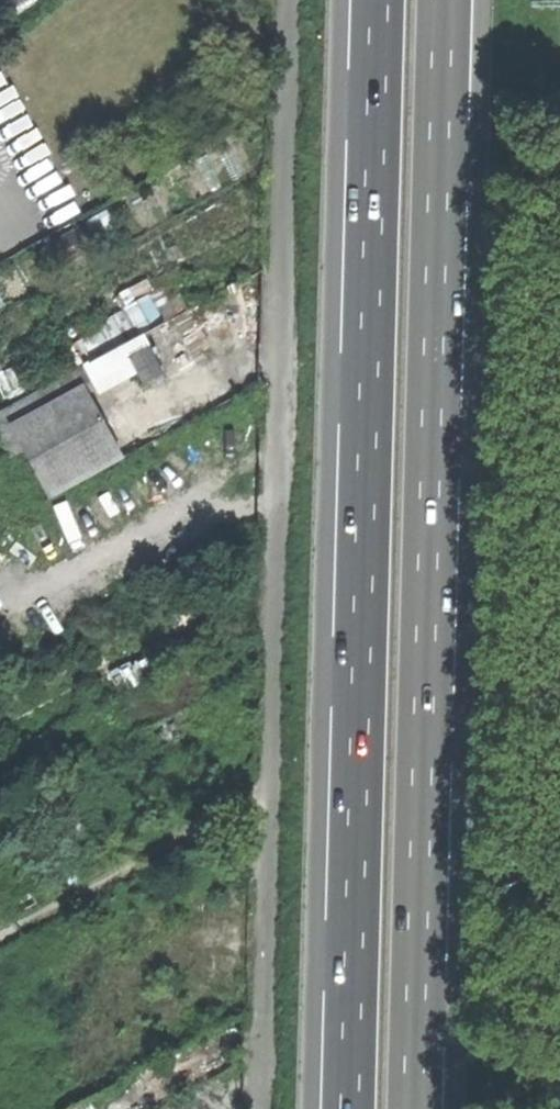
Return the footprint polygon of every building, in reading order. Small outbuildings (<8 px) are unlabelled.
[(46,269),(89,246),(82,230),(38,253),(46,269)] [(45,498),(116,461),(90,413),(76,388),(88,381),(80,368),(19,400),(27,415),(6,426),(45,498)]
